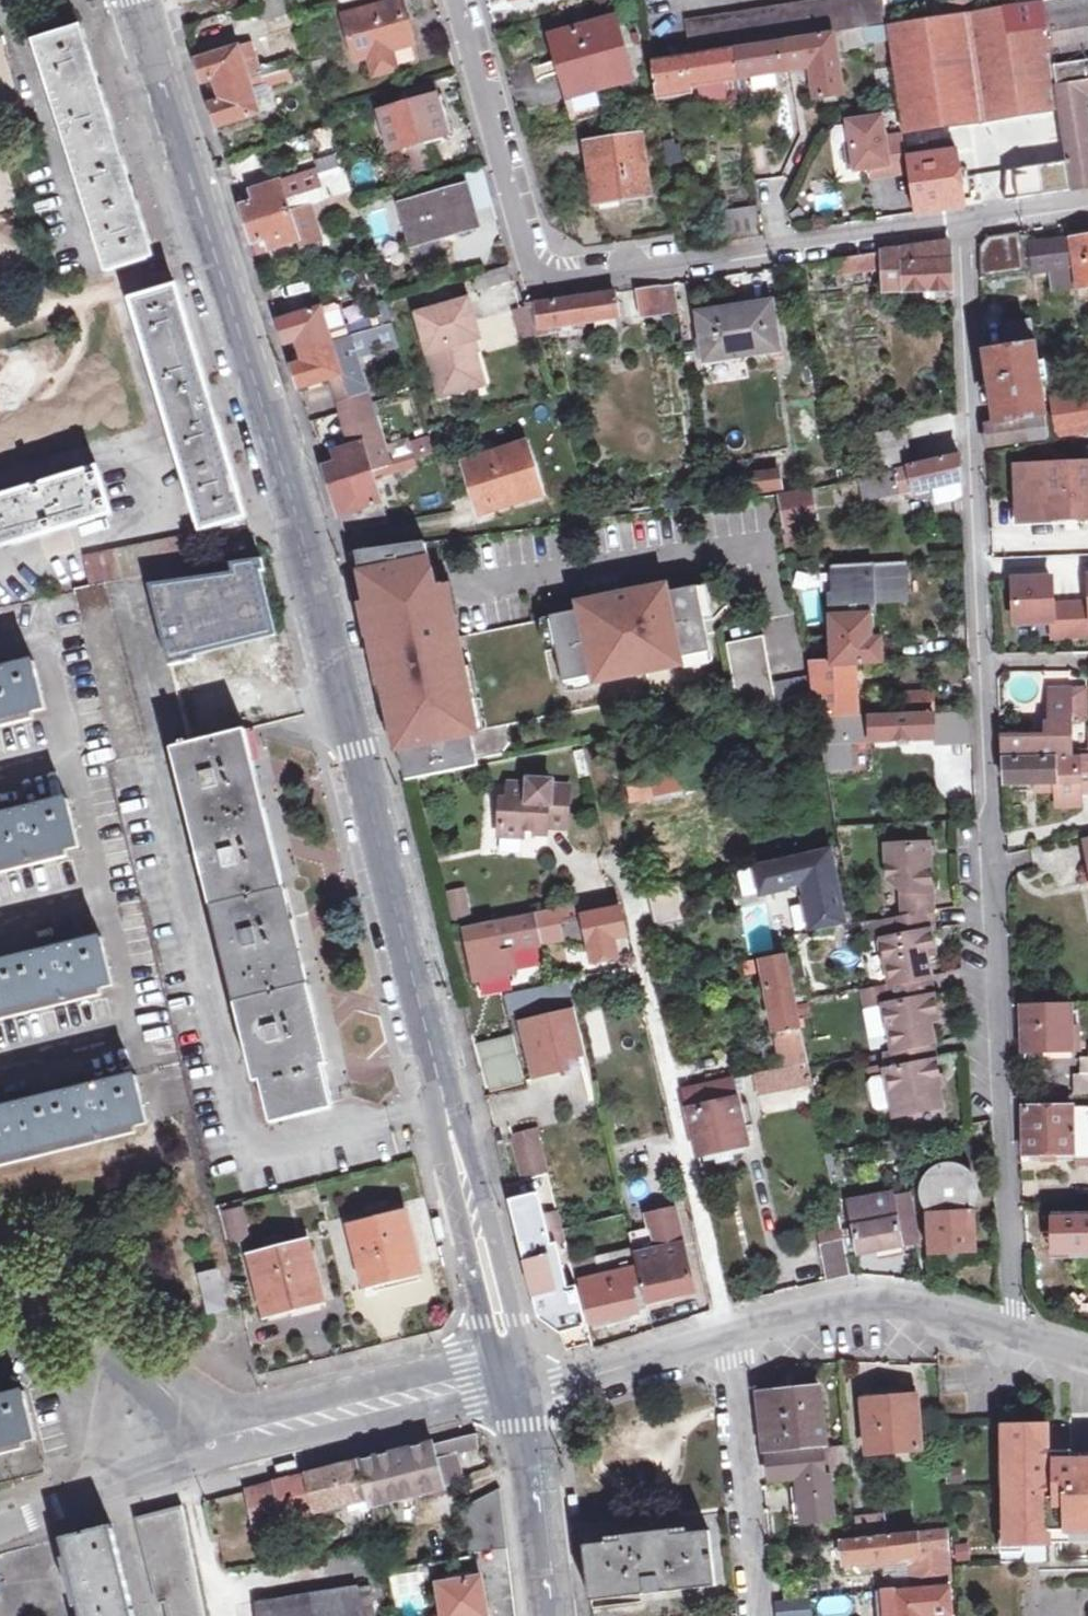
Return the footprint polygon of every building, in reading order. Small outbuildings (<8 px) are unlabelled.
[(296,12),(292,0),(270,0),(261,3),(267,20),(271,19),(296,12)] [(885,6),(884,0),(827,0),(686,20),(689,40),(682,40),(685,55),(888,24),(885,6)] [(1056,66),(1046,0),(983,10),(888,24),(888,28),(866,30),(868,43),(883,40),(884,45),(891,44),(904,134),(938,129),(1033,115),(1041,166),(1011,172),(1007,199),(1072,190),(1053,67),(1056,66)] [(885,6),(888,24),(983,10),(982,0),(927,0),(885,6)] [(1046,0),(1056,66),(1075,189),(1087,187),(1087,0),(1049,0),(1046,0)] [(359,62),(371,59),(375,77),(420,64),(412,35),(404,4),(347,19),(359,62)] [(296,12),(271,19),(277,37),(301,29),(298,19),(296,12)] [(577,122),(608,113),(602,89),(634,80),(616,20),(554,38),(565,80),(577,122)] [(109,271),(154,258),(137,201),(102,86),(84,27),(39,40),(109,271)] [(835,35),(785,43),(788,67),(814,63),(820,99),(844,95),(835,35)] [(257,42),(241,47),(248,70),(264,66),(257,42)] [(734,75),(788,67),(785,43),(730,51),(734,75)] [(219,128),(263,115),(254,89),(268,85),(268,87),(270,86),(296,79),(290,58),(264,66),(248,70),(241,47),(198,60),(205,83),(216,80),(222,101),(212,104),(219,128)] [(734,75),(730,51),(653,63),(658,93),(696,87),(698,100),(723,96),(720,77),(734,75)] [(410,90),(415,104),(382,113),(395,151),(450,135),(434,84),(410,90)] [(254,89),(263,115),(278,111),(270,86),(268,87),(268,85),(254,89)] [(845,180),(896,177),(894,134),(882,135),(881,116),(841,118),(845,180)] [(938,129),(904,134),(906,147),(934,143),(939,142),(938,129)] [(594,197),(623,194),(624,198),(647,196),(640,137),(588,143),(594,197)] [(952,140),(939,142),(934,143),(935,154),(911,159),(919,213),(970,205),(962,150),(952,140)] [(668,165),(687,163),(683,147),(678,147),(677,142),(665,144),(668,165)] [(409,173),(435,170),(432,148),(406,151),(409,173)] [(369,160),(350,166),(357,190),(376,185),(369,160)] [(243,205),(249,224),(354,192),(347,171),(319,180),(317,174),(254,191),(257,202),(243,205)] [(413,247),(478,229),(467,188),(402,206),(413,247)] [(354,192),(249,224),(255,243),(268,240),(271,250),(299,242),(302,250),(323,244),(316,217),(328,214),(330,221),(360,212),(354,192)] [(361,207),(379,258),(401,250),(383,199),(361,207)] [(762,236),(758,207),(725,212),(729,240),(762,236)] [(1026,271),(1022,231),(988,236),(980,244),(981,276),(1026,271)] [(1080,290),(1087,288),(1087,240),(1073,242),(1080,290)] [(1031,247),(1035,271),(1051,269),(1055,288),(1068,287),(1071,309),(1079,307),(1069,242),(1031,247)] [(832,261),(834,274),(837,274),(838,283),(849,282),(852,274),(884,268),(886,294),(954,293),(952,243),(832,261)] [(380,283),(374,261),(355,266),(362,289),(380,283)] [(492,290),(514,284),(510,268),(487,274),(492,290)] [(640,290),(644,316),(664,313),(660,287),(640,290)] [(177,288),(134,301),(204,529),(247,516),(230,460),(177,288)] [(542,322),(535,324),(537,331),(620,317),(616,294),(538,305),(542,322)] [(698,313),(704,358),(777,347),(771,302),(749,305),(698,313)] [(442,397),(467,391),(465,382),(482,377),(473,341),(481,338),(471,303),(420,316),(442,397)] [(542,322),(538,305),(530,306),(531,309),(535,324),(542,322)] [(524,340),(538,335),(537,331),(535,324),(531,309),(517,313),(524,340)] [(337,395),(361,388),(345,332),(330,335),(322,310),(280,322),(286,343),(300,340),(306,362),(294,366),(301,388),(331,379),(337,395)] [(989,447),(1087,432),(1087,369),(1083,335),(1072,337),(1078,382),(1072,383),(1073,392),(1052,396),(1054,415),(1047,416),(1031,321),(1001,326),(1004,348),(986,351),(991,388),(996,425),(989,426),(989,447)] [(465,382),(467,391),(484,387),(482,377),(465,382)] [(361,388),(337,395),(348,427),(375,419),(361,388)] [(375,419),(348,427),(352,445),(336,451),(339,462),(325,466),(339,512),(345,532),(388,524),(375,480),(408,471),(405,464),(391,468),(375,419)] [(876,436),(883,472),(913,465),(910,447),(906,429),(876,436)] [(484,513),(544,493),(527,443),(468,463),(484,513)] [(862,481),(868,503),(963,483),(962,471),(962,459),(862,481)] [(1022,521),(1087,517),(1087,465),(1019,469),(1022,521)] [(0,497),(0,547),(113,513),(98,467),(0,497)] [(778,473),(755,477),(758,493),(781,489),(778,473)] [(812,492),(781,498),(786,526),(818,520),(812,492)] [(109,584),(149,574),(196,563),(190,534),(87,558),(94,587),(109,584)] [(475,734),(462,669),(467,669),(461,638),(458,627),(457,618),(449,619),(444,585),(436,587),(427,542),(358,552),(362,575),(363,575),(373,621),(376,635),(371,636),(408,781),(480,766),(473,735),(475,734)] [(235,575),(152,586),(167,648),(171,661),(275,636),(258,561),(233,565),(235,575)] [(906,565),(835,567),(836,595),(832,595),(834,663),(855,662),(855,663),(882,661),(882,650),(881,639),(877,640),(875,598),(907,596),(907,581),(906,565)] [(1073,636),(1072,605),(1054,605),(1053,578),(1015,580),(1016,623),(1053,622),(1054,637),(1073,636)] [(109,584),(94,587),(78,591),(118,765),(150,757),(109,584)] [(462,669),(474,733),(718,683),(708,631),(699,587),(669,593),(668,587),(633,594),(633,593),(614,596),(615,598),(580,605),(581,611),(551,617),(552,619),(461,638),(467,669),(462,669)] [(1072,605),(1073,636),(1087,635),(1087,604),(1072,605)] [(765,636),(728,644),(741,714),(778,707),(765,636)] [(49,710),(37,661),(0,669),(0,722),(49,710)] [(834,663),(813,663),(817,715),(858,714),(855,663),(855,662),(834,663)] [(1056,755),(1074,754),(1071,688),(1051,690),(1054,737),(1004,738),(1005,756),(1056,755)] [(904,713),(934,712),(934,693),(904,694),(904,713)] [(973,711),(935,712),(936,739),(935,739),(935,745),(974,744),(973,711)] [(904,713),(816,716),(826,768),(851,767),(850,741),(935,739),(936,739),(935,712),(934,712),(904,713)] [(272,1121),(335,1105),(241,733),(186,748),(179,750),(185,779),(180,781),(185,801),(191,801),(206,860),(200,862),(205,880),(210,879),(226,939),(220,940),(224,959),(230,957),(250,1035),(244,1037),(249,1057),(255,1055),(272,1121)] [(730,785),(724,750),(628,768),(634,803),(730,785)] [(1078,754),(1056,755),(1056,758),(1005,759),(1006,784),(1054,782),(1055,799),(1061,806),(1080,805),(1079,792),(1078,754)] [(1078,754),(1079,792),(1087,792),(1087,754),(1078,754)] [(499,835),(523,837),(524,830),(549,832),(550,827),(566,829),(569,788),(552,787),(553,781),(531,780),(531,786),(511,785),(509,800),(501,800),(499,835)] [(72,800),(0,817),(0,866),(83,847),(72,800)] [(904,918),(931,912),(932,912),(930,878),(929,845),(887,847),(889,881),(904,892),(904,918)] [(814,859),(755,871),(760,897),(787,892),(812,897),(812,900),(838,895),(832,864),(816,867),(814,859)] [(464,888),(446,891),(451,918),(469,915),(464,888)] [(680,892),(649,892),(650,922),(681,922),(680,892)] [(838,895),(812,900),(818,927),(844,921),(838,895)] [(480,977),(516,969),(511,950),(565,939),(591,949),(595,963),(632,956),(620,899),(468,928),(480,977)] [(933,955),(931,912),(904,918),(886,921),(888,937),(884,937),(891,983),(929,975),(928,957),(933,955)] [(105,939),(0,963),(0,1012),(116,985),(105,939)] [(786,1067),(810,1061),(798,1002),(789,952),(748,961),(750,975),(765,972),(778,1047),(781,1046),(786,1067)] [(934,1019),(929,975),(888,984),(890,1004),(889,1005),(896,1050),(932,1043),(929,1020),(934,1019)] [(570,981),(507,994),(513,1017),(576,1004),(570,981)] [(865,1039),(880,1038),(876,990),(860,991),(865,1039)] [(1023,1007),(1025,1052),(1071,1050),(1069,1006),(1023,1007)] [(588,1055),(577,1011),(524,1024),(537,1077),(564,1071),(561,1061),(588,1055)] [(512,1036),(489,1041),(493,1057),(516,1052),(512,1036)] [(489,1041),(481,1043),(493,1089),(524,1082),(516,1052),(493,1057),(489,1041)] [(938,1084),(932,1043),(896,1050),(889,1051),(892,1073),(889,1073),(889,1075),(894,1107),(895,1111),(914,1107),(916,1112),(939,1108),(935,1085),(938,1084)] [(1087,1094),(1087,1059),(1082,1059),(1082,1073),(1076,1074),(1077,1094),(1087,1094)] [(786,1067),(752,1074),(756,1095),(814,1082),(810,1061),(786,1067)] [(138,1075),(0,1109),(0,1159),(149,1123),(138,1075)] [(894,1107),(889,1075),(874,1077),(871,1082),(875,1106),(880,1109),(894,1107)] [(685,1090),(697,1156),(749,1146),(736,1080),(685,1090)] [(1029,1155),(1077,1154),(1078,1159),(1087,1159),(1087,1106),(1026,1108),(1029,1155)] [(542,1138),(518,1144),(527,1182),(551,1176),(542,1138)] [(927,1212),(975,1209),(979,1196),(977,1183),(969,1172),(957,1165),(944,1165),(931,1170),(923,1180),(920,1194),(923,1207),(927,1212)] [(854,1204),(861,1250),(879,1247),(914,1240),(905,1193),(854,1204)] [(528,1263),(542,1318),(562,1332),(588,1326),(578,1286),(570,1288),(560,1244),(568,1243),(560,1213),(545,1217),(540,1196),(513,1203),(528,1263)] [(249,1229),(240,1206),(227,1211),(236,1234),(249,1229)] [(593,1324),(650,1311),(647,1302),(670,1296),(696,1290),(682,1225),(680,1226),(677,1209),(650,1216),(653,1229),(631,1235),(637,1256),(601,1265),(599,1258),(586,1261),(587,1267),(580,1269),(593,1324)] [(978,1251),(975,1209),(927,1212),(931,1217),(932,1252),(956,1251),(978,1251)] [(1084,1220),(1084,1214),(1072,1215),(1072,1220),(1057,1221),(1057,1249),(1087,1248),(1087,1220),(1084,1220)] [(421,1271),(407,1215),(353,1229),(366,1284),(393,1277),(421,1271)] [(439,1217),(429,1219),(434,1241),(444,1239),(439,1217)] [(829,1282),(853,1276),(845,1240),(821,1244),(829,1282)] [(322,1299),(308,1244),(255,1258),(269,1312),(293,1306),(322,1299)] [(200,1277),(209,1315),(228,1311),(218,1273),(200,1277)] [(918,1397),(896,1398),(895,1387),(864,1389),(868,1451),(921,1447),(918,1397)] [(823,1448),(827,1448),(820,1389),(772,1394),(775,1422),(764,1423),(771,1482),(799,1479),(804,1520),(835,1518),(832,1483),(826,1483),(826,1478),(823,1448)] [(37,1438),(25,1390),(0,1396),(0,1447),(37,1438)] [(1005,1425),(1008,1536),(1021,1536),(1021,1543),(1051,1543),(1051,1530),(1087,1529),(1087,1459),(1083,1459),(1073,1450),(1050,1450),(1049,1424),(1005,1425)] [(249,1493),(257,1528),(367,1501),(370,1511),(433,1495),(446,1484),(464,1478),(457,1457),(479,1450),(481,1435),(417,1450),(356,1465),(269,1488),(249,1493)] [(823,1448),(826,1478),(854,1475),(852,1445),(827,1448),(823,1448)] [(274,1467),(277,1475),(298,1469),(295,1460),(274,1467)] [(464,1510),(469,1538),(507,1533),(501,1490),(464,1510)] [(185,1509),(139,1520),(159,1604),(165,1604),(168,1615),(206,1615),(185,1509)] [(914,1556),(921,1555),(921,1552),(942,1551),(943,1566),(915,1568),(917,1586),(885,1589),(887,1615),(953,1615),(947,1528),(886,1535),(884,1514),(857,1516),(859,1538),(843,1539),(846,1563),(914,1556)] [(65,1539),(83,1615),(134,1615),(111,1527),(65,1539)] [(584,1546),(591,1601),(718,1585),(712,1531),(674,1535),(673,1529),(622,1535),(623,1541),(584,1546)] [(914,1556),(915,1568),(943,1566),(942,1551),(921,1552),(921,1555),(914,1556)] [(479,1578),(436,1586),(442,1615),(486,1615),(479,1578)] [(369,1586),(257,1604),(259,1615),(374,1615),(369,1586)] [(777,1601),(778,1615),(814,1615),(811,1597),(777,1601)]
